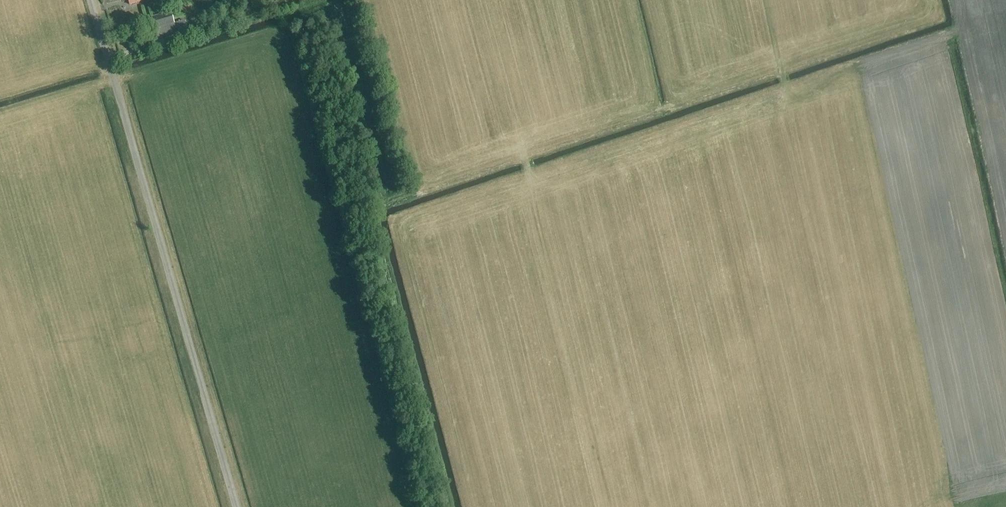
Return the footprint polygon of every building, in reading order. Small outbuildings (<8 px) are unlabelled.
[(174,23),(171,12),(151,18),(155,29),(174,23)]
